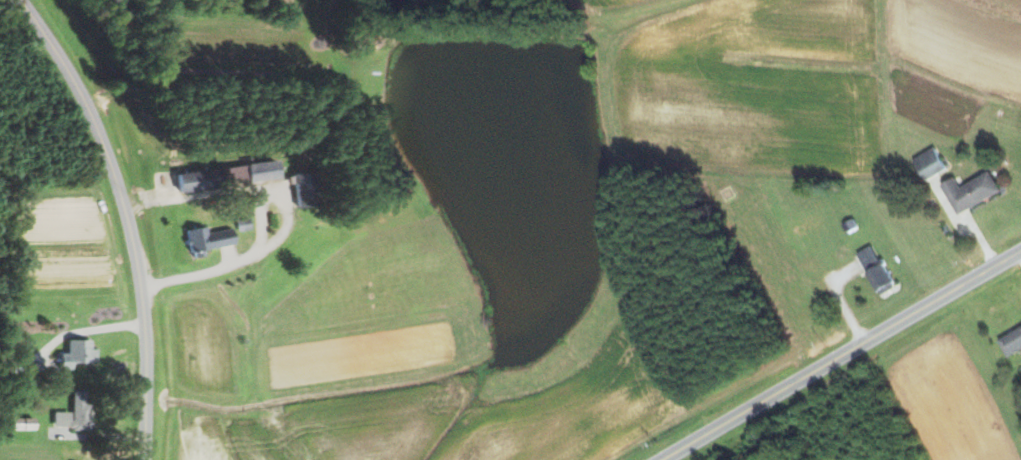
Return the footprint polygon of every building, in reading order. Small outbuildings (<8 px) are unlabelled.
[(910,159),(923,181),(945,168),(932,146),(910,159)] [(221,166),(222,184),(275,178),(273,160),(221,166)] [(198,189),(195,170),(170,173),(172,192),(198,189)] [(287,174),(294,206),(306,204),(299,171),(287,174)] [(957,186),(952,176),(939,183),(954,213),(998,192),(988,171),(957,186)] [(230,244),(228,228),(203,231),(203,226),(183,228),(186,250),(230,244)] [(855,252),(876,296),(894,287),(880,258),(876,260),(870,245),(855,252)] [(1020,345),(1020,324),(995,337),(1003,354),(1020,345)] [(95,349),(87,349),(87,340),(64,339),(64,353),(55,353),(54,368),(68,369),(68,362),(95,363),(95,349)] [(11,353),(12,374),(21,373),(21,353),(11,353)] [(68,412),(50,411),(49,426),(68,427),(68,430),(79,431),(78,435),(85,435),(88,391),(69,391),(68,412)] [(9,430),(31,430),(31,418),(9,418),(9,430)]
